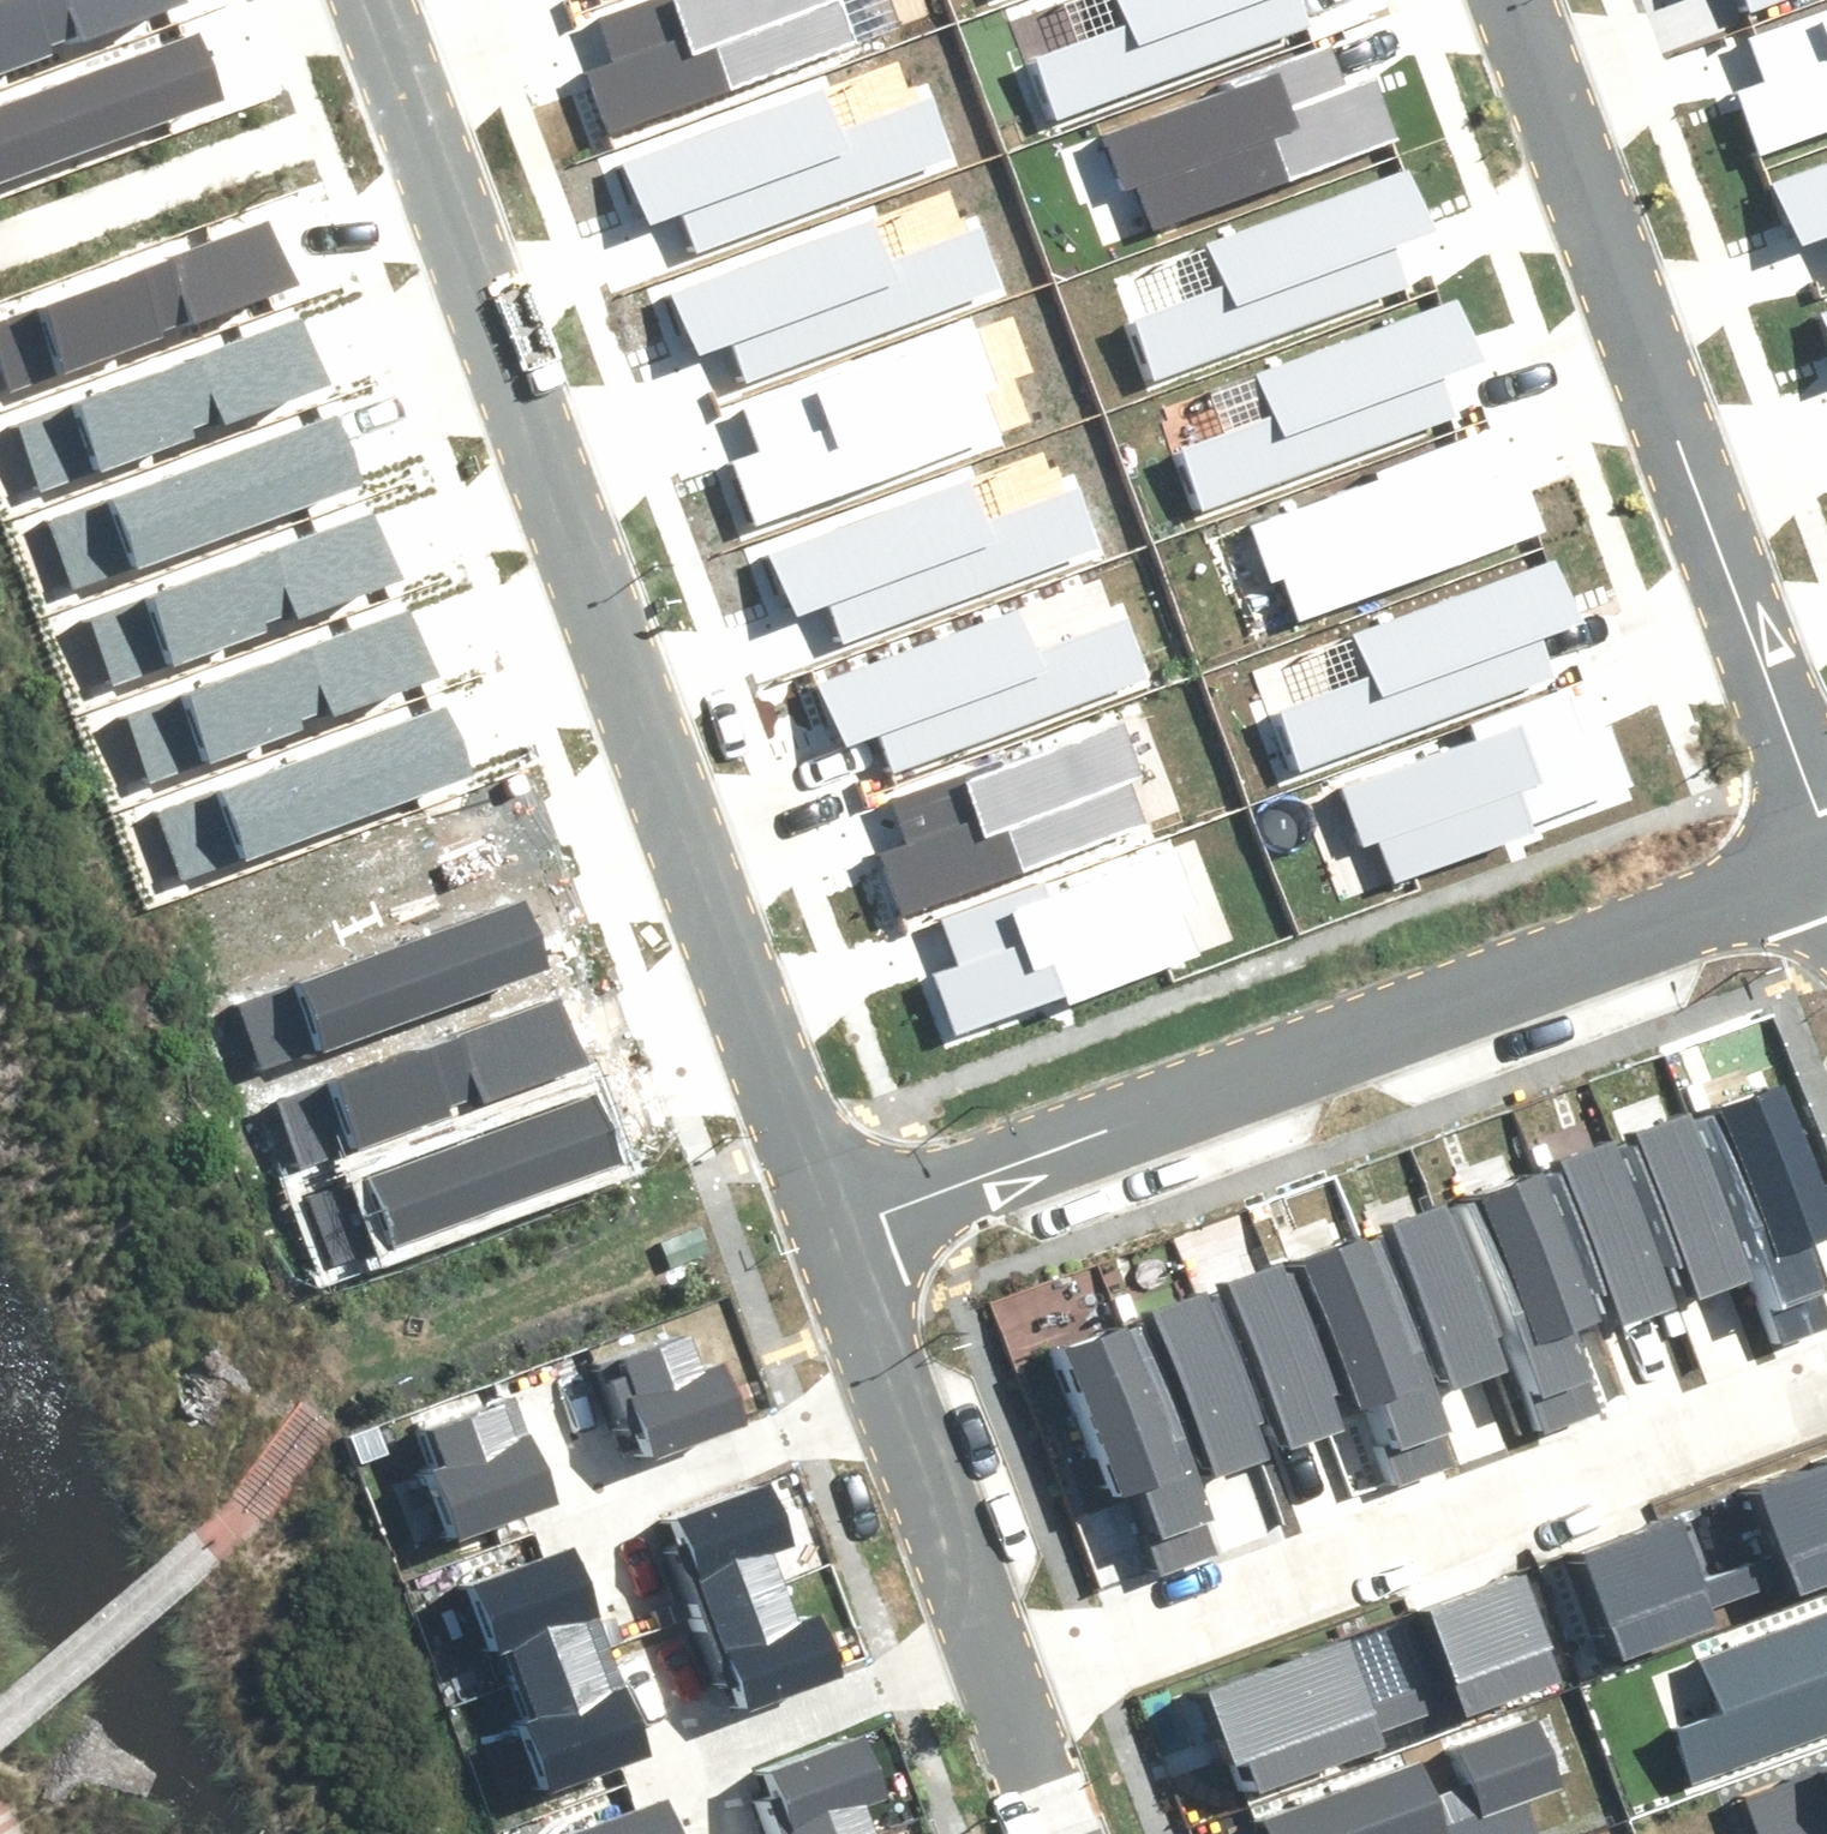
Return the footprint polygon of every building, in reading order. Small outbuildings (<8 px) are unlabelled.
[(187,8),(184,0),(17,0),(0,6),(0,77),(187,8)] [(613,120),(855,37),(842,0),(676,0),(600,26),(612,62),(595,67),(613,120)] [(1045,110),(1294,18),(1287,0),(1115,0),(1122,19),(1025,55),(1045,110)] [(1749,9),(1773,0),(1747,0),(1749,9)] [(1760,154),(1826,130),(1826,8),(1752,35),(1770,84),(1739,95),(1760,154)] [(221,102),(198,41),(0,112),(0,184),(221,102)] [(1155,230),(1398,140),(1373,75),(1346,85),(1331,45),(1099,131),(1121,188),(1137,182),(1155,230)] [(627,162),(649,220),(673,211),(689,254),(949,160),(927,98),(840,130),(825,90),(627,162)] [(1803,243),(1826,234),(1826,166),(1773,187),(1803,243)] [(1402,238),(1426,229),(1405,171),(1207,243),(1222,284),(1135,315),(1158,377),(1418,282),(1402,238)] [(678,292),(699,350),(724,341),(740,385),(1000,290),(978,229),(891,260),(876,220),(678,292)] [(9,393),(294,288),(271,227),(0,324),(0,371),(9,393)] [(1451,372),(1475,363),(1454,305),(1256,377),(1271,417),(1184,449),(1207,510),(1467,416),(1451,372)] [(20,426),(45,489),(330,384),(307,323),(20,426)] [(725,462),(749,527),(992,436),(973,388),(990,382),(968,325),(737,411),(752,452),(725,462)] [(53,525),(78,588),(363,483),(340,422),(53,525)] [(1353,484),(1242,525),(1265,589),(1292,580),(1305,616),(1531,534),(1507,470),(1497,474),(1481,431),(1351,478),(1353,484)] [(775,549),(796,607),(821,598),(837,642),(1097,547),(1075,485),(988,517),(973,477),(775,549)] [(98,624),(122,686),(407,581),(384,520),(98,624)] [(1553,629),(1578,620),(1557,562),(1359,634),(1374,675),(1286,706),(1309,768),(1570,673),(1553,629)] [(834,676),(855,734),(879,725),(895,769),(1156,675),(1133,613),(1046,645),(1031,604),(834,676)] [(130,719),(155,782),(439,676),(416,615),(130,719)] [(883,845),(907,910),(1150,819),(1131,771),(1148,764),(1126,708),(895,794),(910,834),(883,845)] [(163,816),(188,878),(473,773),(450,712),(163,816)] [(1344,787),(1362,842),(1381,836),(1396,881),(1540,833),(1527,792),(1543,787),(1524,728),(1344,787)] [(928,972),(952,1036),(1064,996),(1066,1002),(1196,955),(1180,911),(1190,907),(1167,843),(941,925),(955,962),(928,972)] [(234,1010),(259,1073),(544,968),(521,907),(234,1010)] [(280,1107),(305,1169),(590,1064),(567,1003),(280,1107)] [(1762,1332),(1821,1313),(1799,1248),(1793,1230),(1815,1223),(1764,1072),(1683,1100),(1762,1332)] [(313,1202),(336,1264),(621,1158),(598,1096),(313,1202)] [(1619,1129),(1674,1293),(1730,1274),(1675,1110),(1619,1129)] [(1546,1152),(1601,1316),(1657,1298),(1602,1133),(1546,1152)] [(1537,1424),(1596,1404),(1574,1340),(1568,1322),(1590,1315),(1539,1164),(1458,1191),(1537,1424)] [(1378,1220),(1433,1384),(1489,1366),(1434,1201),(1378,1220)] [(1366,1395),(1393,1478),(1452,1459),(1375,1225),(1294,1252),(1344,1403),(1366,1395)] [(1219,1273),(1274,1437),(1330,1419),(1275,1254),(1219,1273)] [(1141,1301),(1196,1465),(1252,1447),(1197,1283),(1141,1301)] [(1120,1482),(1148,1565),(1206,1545),(1129,1312),(1048,1338),(1098,1489),(1120,1482)] [(642,1446),(730,1415),(707,1351),(695,1355),(684,1323),(607,1351),(642,1446)] [(413,1456),(439,1530),(541,1493),(502,1384),(412,1416),(426,1452),(413,1456)] [(1826,1568),(1826,1453),(1733,1486),(1766,1578),(1769,1588),(1826,1568)] [(764,1536),(741,1472),(653,1504),(687,1598),(764,1571),(752,1540),(764,1536)] [(1649,1511),(1555,1545),(1591,1645),(1685,1612),(1649,1511)] [(555,1523),(454,1559),(480,1633),(493,1628),(506,1664),(595,1632),(555,1523)] [(721,1694),(810,1662),(787,1599),(775,1603),(764,1571),(687,1598),(721,1694)] [(1505,1573),(1410,1607),(1446,1707),(1541,1673),(1505,1573)] [(1675,1658),(1691,1704),(1666,1712),(1687,1774),(1826,1728),(1826,1608),(1675,1658)] [(1236,1748),(1247,1777),(1374,1733),(1371,1723),(1338,1630),(1189,1683),(1215,1755),(1236,1748)] [(506,1705),(532,1779),(635,1742),(595,1632),(506,1664),(519,1700),(506,1705)] [(1525,1828),(1509,1782),(1533,1774),(1510,1706),(1246,1795),(1260,1833),(1508,1833),(1525,1828)] [(840,1726),(752,1758),(780,1833),(837,1833),(863,1825),(852,1794),(863,1790),(840,1726)] [(1752,1833),(1826,1833),(1826,1751),(1734,1783),(1752,1833)] [(546,1820),(551,1833),(666,1833),(647,1784),(546,1820)] [(863,1825),(837,1833),(867,1833),(863,1825)]
